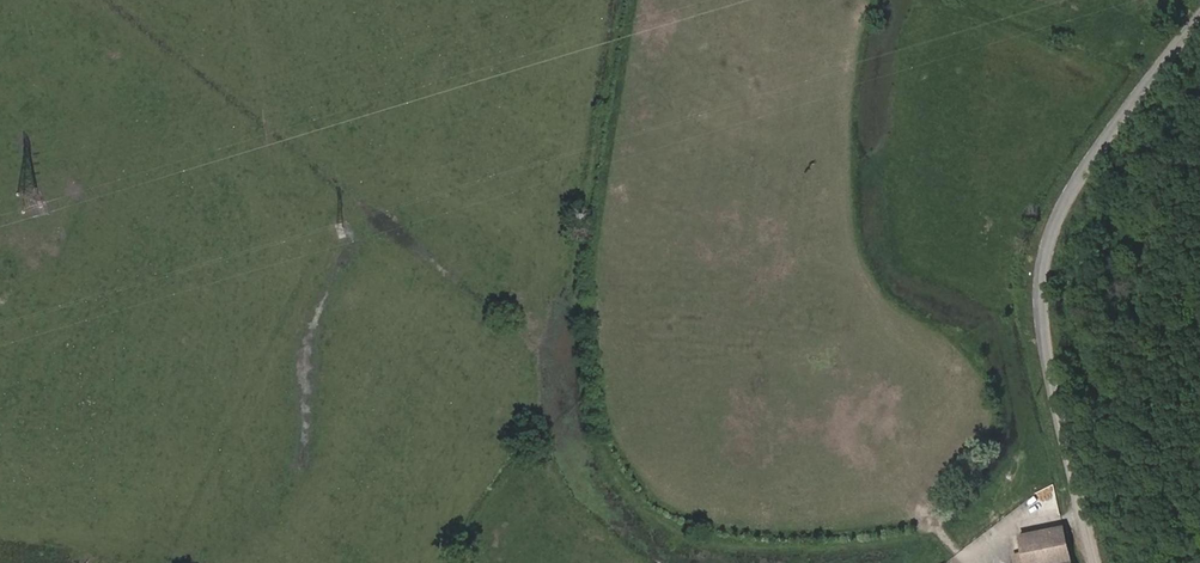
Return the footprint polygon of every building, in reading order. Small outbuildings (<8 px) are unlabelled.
[(342,223),(335,225),(337,238),(344,237),(342,223)] [(1062,526),(1021,534),(1025,558),(1016,561),(1016,562),(1070,562),(1062,526)]
